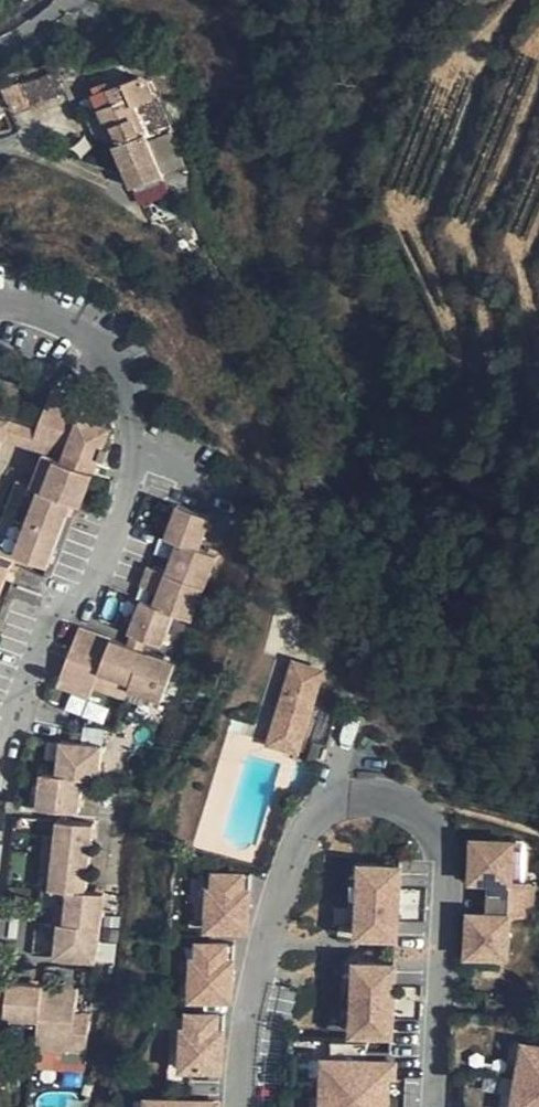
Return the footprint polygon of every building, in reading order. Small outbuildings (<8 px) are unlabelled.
[(6,85),(16,110),(70,89),(59,64),(6,85)] [(94,96),(100,112),(113,146),(148,132),(152,144),(171,137),(151,82),(139,77),(94,96)] [(62,116),(77,97),(69,90),(54,110),(62,116)] [(103,162),(118,157),(113,146),(100,112),(85,117),(103,162)] [(18,113),(0,119),(0,146),(25,137),(18,113)] [(113,146),(118,157),(130,189),(163,177),(152,144),(148,132),(113,146)] [(47,383),(31,425),(23,447),(36,452),(54,459),(43,489),(26,483),(2,547),(47,563),(70,499),(78,502),(107,423),(71,411),(77,393),(47,383)] [(8,417),(0,414),(0,440),(0,439),(8,417)] [(23,447),(31,425),(8,417),(0,439),(23,447)] [(54,459),(36,452),(26,483),(43,489),(54,459)] [(2,547),(26,483),(11,477),(0,509),(0,546),(2,547)] [(199,545),(209,517),(170,503),(160,531),(176,536),(155,596),(137,589),(126,619),(167,634),(178,604),(210,615),(231,557),(199,545)] [(10,597),(13,598),(24,566),(0,557),(0,624),(10,597)] [(11,634),(0,630),(0,665),(11,634)] [(108,702),(113,687),(119,669),(151,682),(149,686),(182,698),(194,665),(98,630),(76,690),(108,702)] [(119,669),(113,687),(144,698),(149,686),(151,682),(119,669)] [(317,685),(288,675),(260,755),(289,765),(317,685)] [(78,809),(89,810),(100,810),(103,776),(118,777),(120,747),(78,743),(75,773),(62,773),(59,807),(78,809)] [(77,821),(88,822),(89,810),(78,809),(77,821)] [(116,824),(88,822),(77,821),(72,886),(89,888),(85,927),(80,926),(78,958),(123,962),(129,892),(110,890),(116,824)] [(509,857),(470,855),(468,897),(493,898),(493,915),(492,931),(465,929),(463,970),(502,972),(505,932),(527,933),(528,917),(530,900),(506,899),(509,857)] [(391,883),(352,881),(352,892),(344,891),(342,915),(341,939),(349,939),(348,951),(386,954),(389,918),(391,883)] [(242,886),(207,884),(206,902),(200,902),(198,941),(240,943),(241,913),(231,913),(231,904),(242,904),(242,886)] [(225,959),(188,957),(187,975),(180,974),(179,1011),(222,1013),(224,987),(214,987),(215,974),(224,975),(225,959)] [(384,980),(346,978),(345,990),(337,989),(336,1013),(334,1037),(343,1038),(342,1049),(380,1052),(382,1016),(384,980)] [(31,988),(29,1011),(28,1019),(65,1022),(62,1049),(112,1054),(115,1017),(96,1016),(98,991),(31,985),(31,988)] [(29,1011),(31,988),(0,986),(0,1008),(29,1011)] [(215,1031),(178,1029),(177,1046),(169,1046),(167,1081),(212,1084),(214,1056),(202,1056),(202,1046),(214,1046),(215,1031)] [(516,1051),(511,1086),(507,1106),(538,1106),(538,1054),(516,1051)] [(378,1095),(355,1093),(357,1077),(315,1074),(313,1106),(377,1106),(378,1095)] [(383,1095),(384,1078),(357,1077),(355,1093),(378,1095),(383,1095)]
